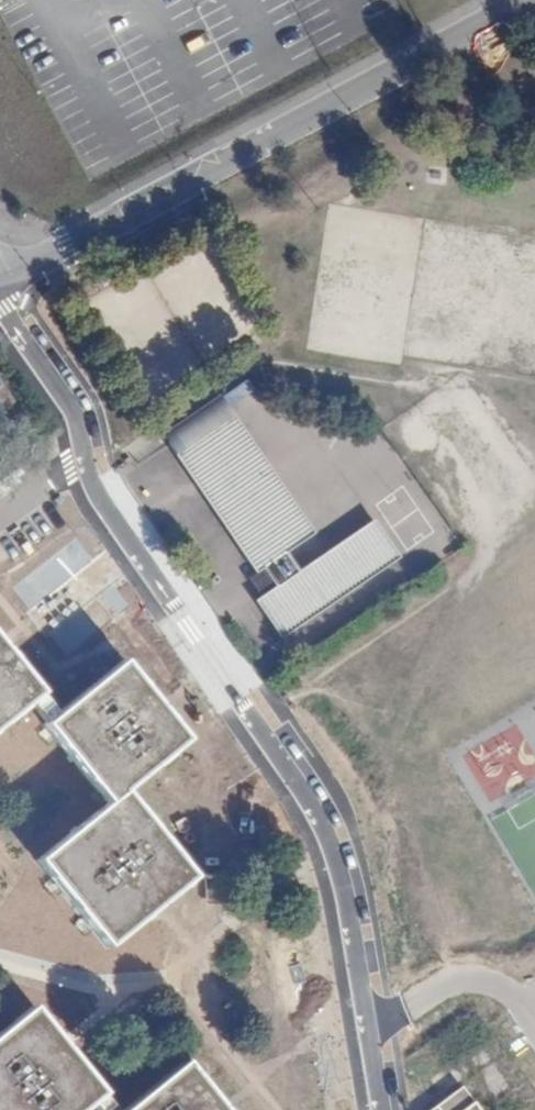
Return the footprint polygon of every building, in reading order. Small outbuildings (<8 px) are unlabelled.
[(0,386),(0,414),(12,408),(0,386)] [(268,550),(282,571),(255,589),(279,624),(396,544),(372,510),(304,556),(290,535),(317,516),(228,389),(171,429),(260,556),(268,550)] [(43,696),(0,645),(0,732),(43,696)] [(159,906),(195,877),(126,794),(189,742),(158,704),(125,665),(50,726),(114,804),(43,862),(111,945),(159,906)] [(103,1094),(60,1043),(33,1010),(0,1037),(0,1109),(84,1109),(103,1094)] [(187,1065),(131,1109),(224,1109),(219,1105),(187,1065)] [(477,1101),(466,1084),(431,1109),(465,1109),(477,1101)] [(477,1101),(465,1109),(484,1109),(477,1101)]
